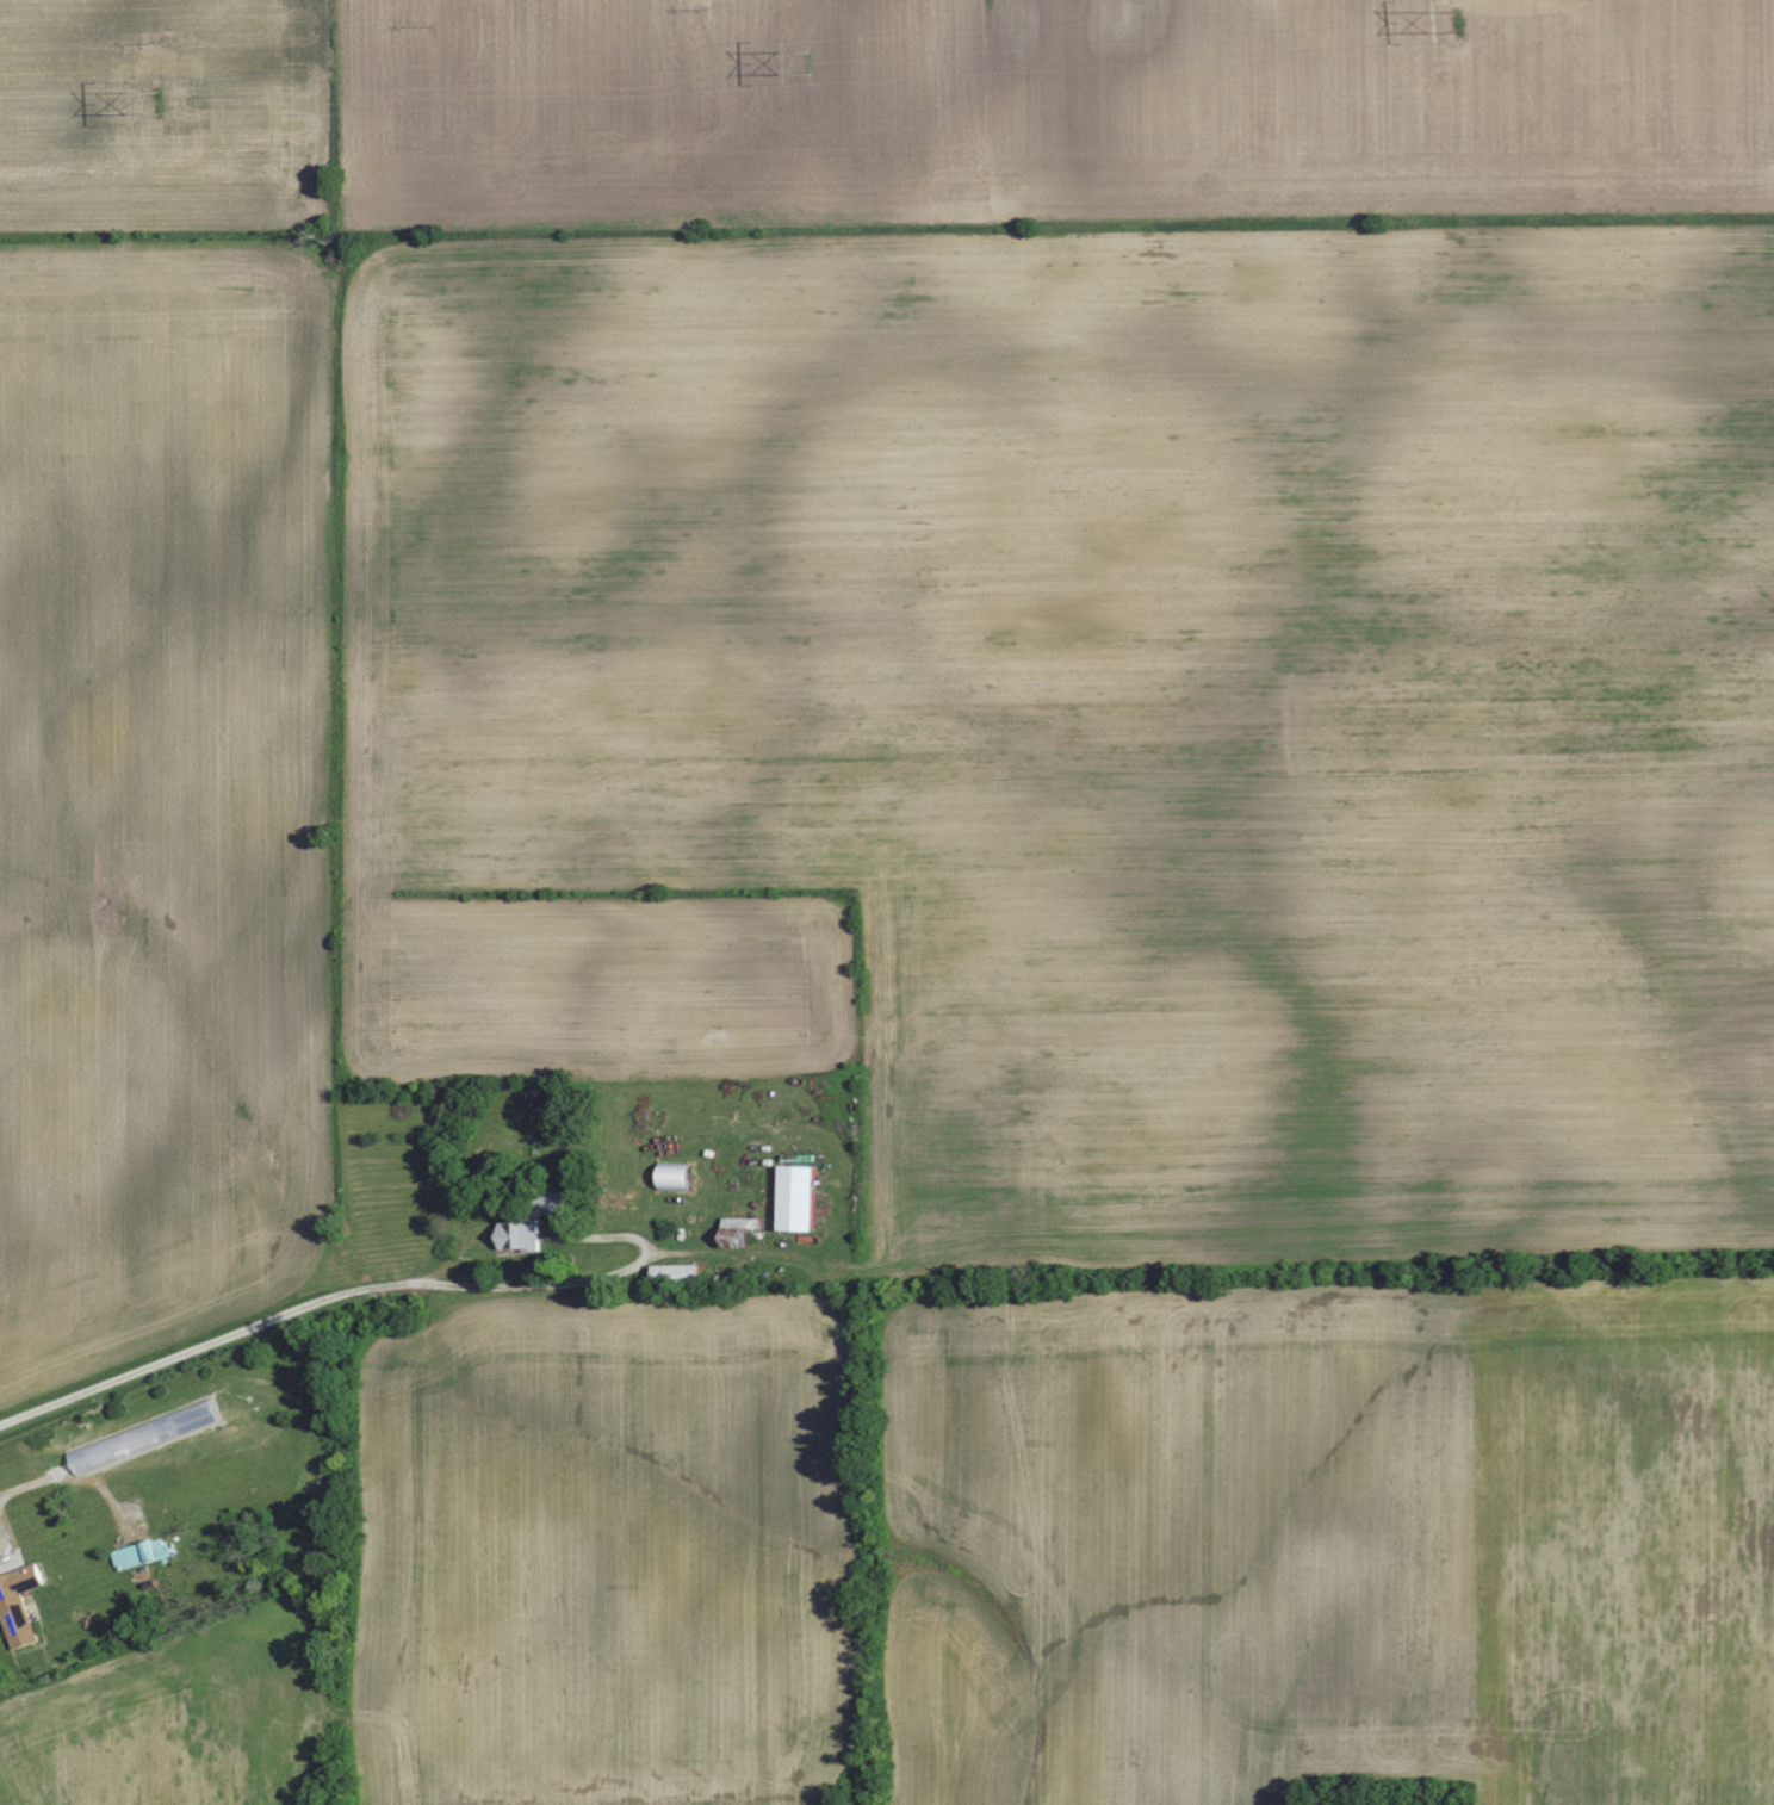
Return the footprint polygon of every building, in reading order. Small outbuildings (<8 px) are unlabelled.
[(662,1190),(692,1190),(693,1164),(662,1164),(662,1190)] [(783,1231),(817,1232),(819,1166),(784,1165),(783,1231)] [(545,1194),(546,1213),(566,1213),(565,1193),(545,1194)] [(503,1247),(542,1246),(541,1221),(502,1222),(503,1247)] [(704,1264),(656,1265),(656,1281),(704,1280),(704,1264)] [(173,1558),(169,1538),(113,1550),(117,1570),(173,1558)] [(24,1593),(46,1586),(39,1564),(0,1577),(0,1607),(15,1651),(41,1643),(24,1593)]
